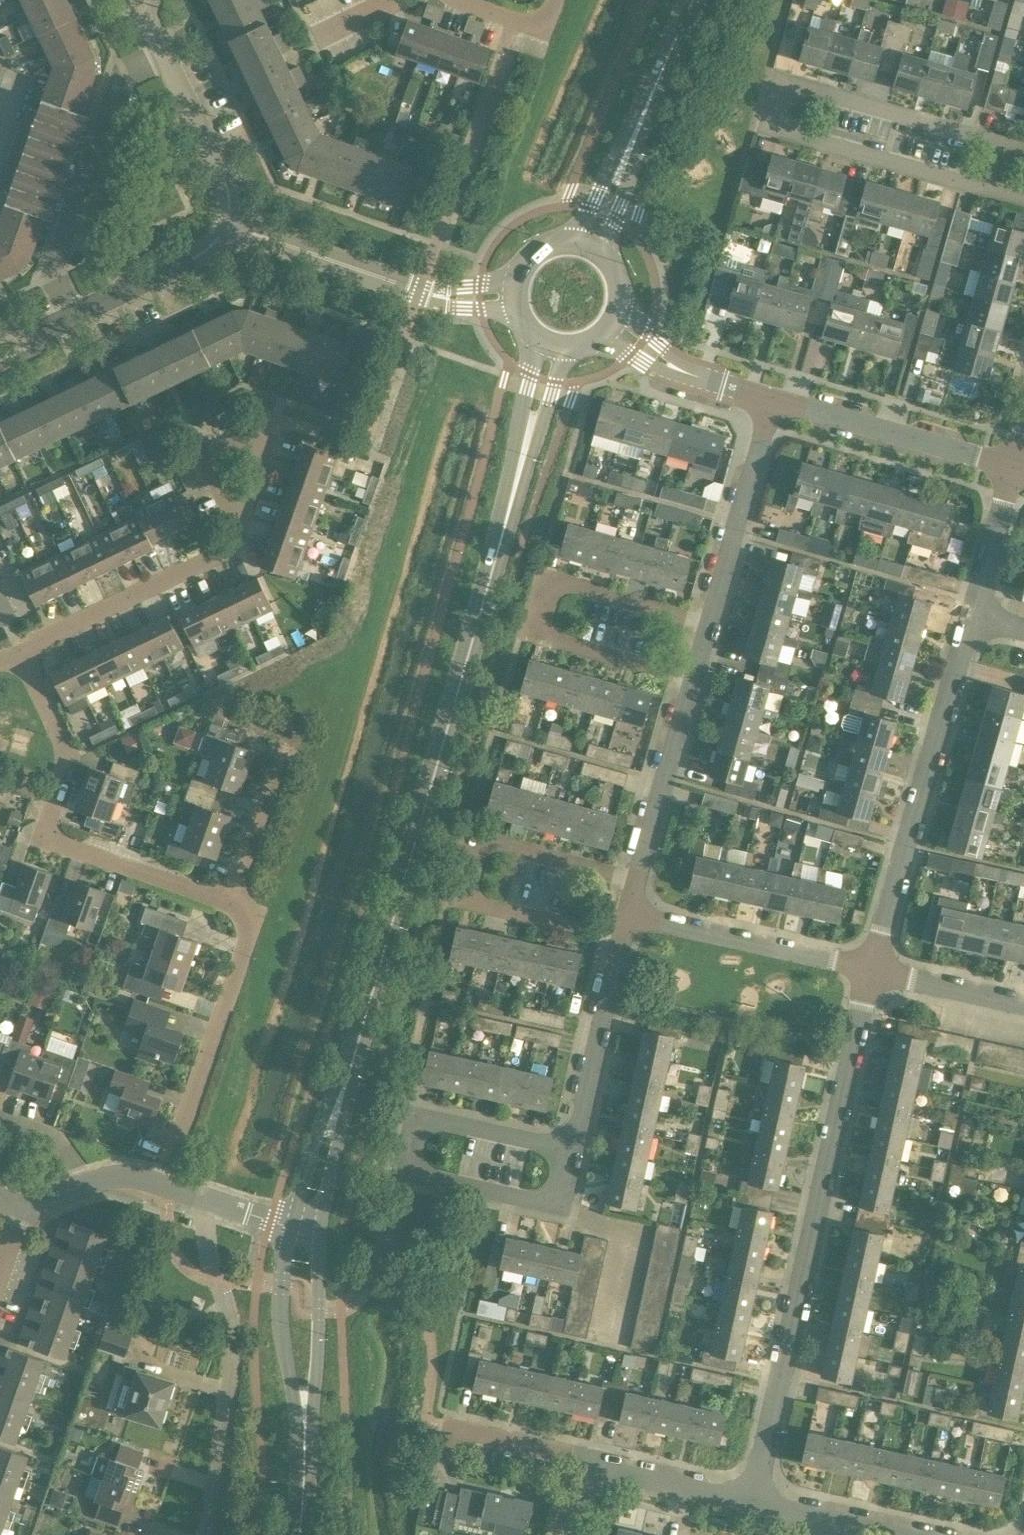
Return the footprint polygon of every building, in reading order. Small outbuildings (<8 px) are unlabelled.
[(17,13),(22,25),(31,20),(38,34),(75,16),(68,0),(22,0),(26,8),(17,13)] [(267,0),(213,0),(210,1),(229,40),(266,22),(260,9),(269,4),(267,0)] [(803,5),(815,9),(818,0),(804,0),(803,5)] [(850,4),(865,9),(868,0),(851,0),(850,4)] [(942,14),(962,19),(967,3),(957,0),(946,0),(942,14)] [(986,26),(1000,30),(1008,2),(999,0),(994,0),(986,26)] [(1011,11),(1023,14),(1023,11),(1023,0),(1014,0),(1011,11)] [(431,18),(436,5),(429,3),(424,16),(431,18)] [(436,5),(431,18),(441,22),(446,9),(436,5)] [(1022,16),(1023,16),(1023,14),(1011,11),(1004,34),(1016,38),(1022,16)] [(38,34),(53,66),(91,48),(75,16),(38,34)] [(796,55),(800,56),(799,59),(824,66),(833,33),(837,20),(824,16),(820,29),(809,26),(805,39),(801,38),(797,40),(794,51),(796,55)] [(472,33),(477,20),(469,17),(465,30),(472,33)] [(417,59),(429,26),(407,18),(396,52),(417,59)] [(936,30),(960,37),(963,25),(939,18),(936,30)] [(857,40),(847,73),(872,80),(875,68),(885,71),(899,23),(888,19),(880,47),(868,43),(872,31),(860,28),(857,40)] [(477,20),(472,33),(482,36),(486,23),(477,20)] [(286,40),(282,31),(273,35),(266,22),(229,40),(245,74),(248,79),(285,61),(283,57),(281,53),(290,48),(286,40)] [(917,93),(927,60),(904,53),(912,26),(899,23),(885,71),(896,74),(893,86),(917,93)] [(429,26),(417,59),(437,67),(449,33),(429,26)] [(978,59),(991,63),(998,35),(985,32),(978,59)] [(449,33),(437,67),(458,74),(470,41),(449,33)] [(847,73),(857,40),(833,33),(824,66),(847,73)] [(16,52),(7,34),(0,38),(0,43),(6,56),(16,52)] [(1016,38),(1004,34),(997,59),(1009,63),(1012,52),(1019,55),(1023,41),(1016,39),(1016,38)] [(470,41),(458,74),(479,81),(491,48),(470,41)] [(48,82),(42,99),(81,113),(95,72),(94,56),(91,48),(53,66),(48,82)] [(976,74),(966,71),(970,55),(955,51),(951,67),(942,100),(966,107),(976,74)] [(927,60),(917,93),(942,100),(951,67),(927,60)] [(298,87),(307,83),(303,75),(298,65),(289,69),(287,65),(285,61),(248,79),(250,83),(264,114),(302,96),(298,87)] [(990,82),(1003,86),(1006,73),(994,70),(990,82)] [(331,88),(326,78),(317,82),(321,92),(331,88)] [(990,82),(983,107),(1003,112),(1004,109),(1023,114),(1023,92),(1022,91),(1003,86),(990,82)] [(286,158),(298,169),(300,170),(320,133),(319,133),(313,119),(327,112),(324,105),(309,112),(302,96),(264,114),(286,158)] [(88,115),(81,113),(42,99),(37,112),(84,127),(88,115)] [(37,112),(26,108),(22,120),(79,140),(84,127),(37,112)] [(79,140),(22,120),(18,132),(75,152),(79,140)] [(18,132),(13,146),(70,166),(75,152),(18,132)] [(443,138),(452,141),(457,142),(459,136),(445,132),(443,138)] [(360,147),(320,133),(300,170),(346,186),(360,147)] [(371,140),(368,150),(360,147),(346,186),(383,199),(396,160),(380,154),(384,142),(379,140),(378,142),(371,140)] [(13,146),(8,161),(65,181),(70,166),(13,146)] [(769,166),(757,163),(746,160),(738,190),(785,203),(787,194),(797,161),(772,154),(769,166)] [(396,203),(401,205),(415,166),(396,160),(383,199),(396,203)] [(3,174),(60,194),(65,181),(8,161),(3,174)] [(787,194),(797,197),(811,201),(821,168),(797,161),(787,194)] [(811,201),(806,216),(820,220),(824,205),(834,207),(832,213),(844,217),(847,208),(853,186),(854,186),(843,183),(845,174),(821,168),(811,201)] [(10,191),(56,207),(60,194),(3,174),(0,183),(0,187),(10,191)] [(881,221),(890,187),(866,180),(864,189),(854,186),(853,186),(847,208),(844,217),(845,217),(835,252),(848,256),(856,224),(879,231),(881,221)] [(890,187),(881,221),(905,228),(914,194),(890,187)] [(56,207),(10,191),(5,203),(44,217),(51,219),(56,207)] [(939,201),(914,194),(905,228),(929,234),(925,248),(924,248),(916,275),(928,278),(946,218),(935,215),(939,201)] [(802,232),(806,216),(811,201),(797,197),(786,239),(799,242),(802,232)] [(44,217),(5,203),(0,218),(0,244),(19,270),(30,258),(44,217)] [(992,235),(966,227),(970,213),(955,209),(947,235),(964,240),(963,241),(988,249),(988,247),(1021,257),(1023,247),(1023,231),(995,223),(992,235)] [(1012,223),(1023,226),(1023,213),(1015,211),(1012,223)] [(776,239),(777,236),(775,236),(778,225),(771,223),(764,225),(761,235),(776,239)] [(964,240),(947,235),(940,260),(956,265),(963,241),(964,240)] [(794,259),(798,247),(782,242),(778,255),(794,259)] [(19,270),(0,244),(0,279),(19,270)] [(981,271),(1014,280),(1021,257),(988,247),(988,249),(981,271)] [(886,266),(889,256),(872,251),(869,262),(886,266)] [(801,329),(803,320),(814,323),(833,257),(822,254),(812,289),(788,282),(787,282),(776,322),(801,329)] [(846,342),(859,296),(850,293),(846,306),(833,302),(845,260),(833,257),(814,323),(825,326),(822,335),(846,342)] [(728,266),(717,263),(709,290),(721,293),(731,296),(728,308),(752,315),(762,282),(766,269),(756,267),(742,262),(740,269),(728,266)] [(864,279),(881,284),(884,272),(868,267),(864,279)] [(949,271),(938,268),(933,283),(944,286),(949,271)] [(1014,280),(981,271),(974,295),(1007,304),(1014,280)] [(752,315),(776,322),(787,282),(788,282),(789,277),(780,274),(776,286),(762,282),(752,315)] [(914,280),(911,291),(924,295),(927,284),(914,280)] [(928,299),(940,303),(944,286),(933,283),(928,299)] [(1007,304),(974,295),(967,319),(1001,329),(1007,304)] [(870,348),(880,316),(866,312),(869,299),(859,296),(846,342),(870,348)] [(290,323),(276,318),(278,312),(267,308),(265,314),(249,309),(232,309),(232,310),(244,349),(278,361),(290,323)] [(939,312),(926,308),(920,330),(933,334),(939,312)] [(203,316),(206,322),(192,329),(209,365),(224,358),(227,364),(231,362),(228,356),(243,349),(244,349),(232,310),(217,317),(214,310),(203,316)] [(880,316),(870,348),(895,356),(900,337),(911,340),(918,316),(907,312),(904,322),(880,316)] [(1001,329),(967,319),(961,342),(994,352),(1001,329)] [(332,338),(317,332),(319,326),(308,322),(305,328),(290,323),(278,361),(318,375),(332,338)] [(178,335),(175,329),(164,334),(167,341),(158,345),(154,347),(171,383),(175,381),(179,380),(209,365),(192,329),(178,335)] [(994,352),(961,342),(960,344),(932,335),(933,334),(920,330),(913,356),(925,360),(929,345),(958,353),(954,367),(987,376),(994,352)] [(339,383),(355,338),(348,336),(346,343),(332,338),(318,375),(339,383)] [(125,353),(128,359),(114,366),(131,402),(152,392),(164,387),(167,385),(171,383),(154,347),(150,349),(139,354),(136,348),(125,353)] [(86,372),(89,378),(76,385),(93,421),(131,402),(114,366),(100,373),(97,367),(86,372)] [(47,391),(50,397),(37,403),(54,439),(93,421),(76,385),(61,392),(58,385),(47,391)] [(917,401),(927,404),(929,397),(930,393),(920,390),(917,401)] [(619,439),(628,407),(604,401),(592,443),(602,446),(605,435),(619,439)] [(12,416),(0,421),(0,431),(13,459),(54,439),(37,403),(22,410),(19,404),(9,409),(12,416)] [(628,407),(619,439),(643,446),(652,414),(628,407)] [(666,453),(675,421),(652,414),(643,446),(640,456),(651,459),(653,449),(666,453)] [(690,460),(699,428),(675,421),(666,453),(690,460)] [(699,428),(690,460),(715,467),(724,435),(699,428)] [(13,459),(0,431),(0,465),(13,459)] [(143,446),(140,438),(127,444),(131,452),(143,446)] [(297,463),(331,475),(338,454),(305,442),(297,463)] [(131,452),(127,444),(114,451),(118,458),(131,452)] [(104,465),(101,457),(88,463),(92,471),(104,465)] [(794,509),(798,494),(814,498),(818,499),(827,468),(803,461),(794,492),(789,491),(785,506),(794,509)] [(582,475),(594,478),(598,466),(586,462),(582,475)] [(75,469),(79,477),(92,471),(88,463),(75,469)] [(290,484),(323,495),(331,475),(297,463),(290,484)] [(822,500),(837,505),(842,506),(851,475),(827,468),(818,499),(814,498),(810,515),(818,517),(822,500)] [(634,476),(611,469),(608,482),(630,489),(634,476)] [(367,488),(375,491),(380,477),(372,474),(367,488)] [(846,507),(861,512),(866,513),(875,482),(851,475),(842,506),(837,505),(834,521),(842,524),(846,507)] [(66,483),(62,476),(49,482),(53,490),(66,483)] [(643,492),(647,479),(634,476),(630,489),(643,492)] [(581,481),(577,493),(589,497),(593,484),(581,481)] [(36,488),(40,496),(53,490),(49,482),(36,488)] [(899,488),(875,482),(866,513),(861,512),(858,528),(882,536),(883,535),(886,519),(890,520),(899,488)] [(283,504),(316,516),(323,495),(290,484),(283,504)] [(671,500),(674,487),(662,484),(659,497),(671,500)] [(674,487),(671,500),(702,509),(706,497),(674,487)] [(375,491),(367,488),(362,501),(370,504),(375,491)] [(894,521),(910,525),(915,527),(923,495),(899,488),(890,520),(886,519),(883,535),(890,537),(894,521)] [(189,522),(174,490),(154,500),(169,532),(189,522)] [(617,491),(613,504),(625,507),(629,494),(617,491)] [(638,510),(641,498),(629,494),(625,507),(638,510)] [(27,502),(23,495),(10,501),(14,508),(27,502)] [(950,528),(941,525),(948,503),(923,495),(915,527),(910,525),(906,541),(943,552),(950,528)] [(134,509),(137,516),(149,541),(150,541),(169,532),(154,500),(134,509)] [(1,514),(14,508),(10,501),(0,506),(0,512),(1,514)] [(665,518),(669,505),(657,502),(653,515),(665,518)] [(276,525),(309,536),(316,516),(283,504),(276,525)] [(669,505),(665,518),(697,527),(701,515),(669,505)] [(353,529),(361,531),(365,518),(358,515),(353,529)] [(153,547),(150,541),(149,541),(137,516),(118,525),(133,557),(153,547)] [(584,561),(593,529),(569,522),(560,554),(584,561)] [(98,534),(114,566),(133,557),(118,525),(98,534)] [(269,545),(302,556),(309,536),(276,525),(269,545)] [(775,540),(804,548),(808,535),(779,527),(775,540)] [(0,528),(0,553),(8,551),(0,528)] [(361,531),(353,529),(348,542),(356,545),(361,531)] [(608,568),(617,536),(593,529),(584,561),(608,568)] [(79,544),(94,576),(114,566),(98,534),(79,544)] [(640,543),(631,575),(656,582),(665,550),(668,539),(657,535),(653,547),(640,543)] [(631,575),(640,543),(617,536),(608,568),(631,575)] [(59,553),(75,585),(94,576),(79,544),(59,553)] [(302,556),(269,545),(262,566),(266,567),(295,578),(302,556)] [(689,557),(665,550),(656,582),(680,589),(689,557)] [(764,582),(795,591),(794,596),(810,599),(811,595),(816,597),(817,593),(796,587),(801,572),(817,575),(821,559),(792,551),(789,562),(771,557),(764,582)] [(40,563),(55,594),(75,585),(59,553),(40,563)] [(861,564),(869,567),(872,557),(863,555),(857,553),(855,563),(861,564)] [(339,569),(346,572),(351,559),(343,556),(339,569)] [(20,572),(35,604),(55,594),(40,563),(20,572)] [(900,576),(934,585),(938,573),(904,563),(900,576)] [(346,572),(339,569),(334,583),(342,586),(346,572)] [(238,586),(253,618),(273,608),(258,577),(238,586)] [(896,598),(892,613),(891,618),(923,627),(929,603),(912,598),(915,586),(886,578),(882,594),(896,598)] [(789,611),(794,596),(795,591),(764,582),(757,606),(788,615),(787,620),(803,623),(805,616),(789,611)] [(218,596),(234,627),(253,618),(238,586),(218,596)] [(199,605),(214,637),(234,627),(218,596),(199,605)] [(214,637),(199,605),(179,615),(194,646),(214,637)] [(783,635),(787,620),(788,615),(757,606),(750,630),(782,639),(780,644),(796,647),(798,639),(783,635)] [(890,622),(885,637),(884,642),(916,651),(923,627),(891,618),(892,613),(877,610),(875,618),(890,622)] [(183,647),(168,615),(148,625),(163,657),(183,647)] [(129,634),(144,666),(163,657),(148,625),(129,634)] [(780,644),(782,639),(750,630),(743,655),(762,660),(758,671),(772,675),(789,679),(791,671),(789,671),(791,664),(776,659),(780,644)] [(109,644),(124,675),(144,666),(129,634),(109,644)] [(909,676),(916,651),(884,642),(885,637),(870,634),(863,658),(878,661),(877,667),(909,676)] [(845,657),(849,642),(838,638),(833,654),(845,657)] [(90,653),(105,685),(124,675),(109,644),(90,653)] [(268,650),(272,657),(285,651),(281,644),(268,650)] [(272,657),(268,650),(256,656),(259,664),(272,657)] [(70,662),(85,694),(105,685),(90,653),(70,662)] [(876,670),(871,685),(857,683),(852,697),(881,706),(884,695),(902,700),(909,676),(877,667),(878,661),(863,658),(861,666),(876,670)] [(545,697),(554,666),(530,659),(521,690),(545,697)] [(61,695),(65,704),(85,694),(70,662),(50,672),(61,695)] [(230,669),(233,676),(246,670),(242,663),(230,669)] [(554,666),(545,697),(569,704),(578,672),(554,666)] [(233,676),(230,669),(217,675),(220,682),(233,676)] [(737,676),(730,701),(762,710),(760,715),(776,719),(778,711),(763,707),(768,690),(792,697),(797,681),(789,679),(772,675),(758,671),(755,682),(737,676)] [(578,672),(569,704),(593,711),(602,679),(578,672)] [(602,679),(593,711),(616,718),(625,686),(602,679)] [(986,708),(1022,718),(1023,709),(1023,693),(992,684),(986,708)] [(180,693),(184,700),(197,694),(193,686),(180,693)] [(625,686),(616,718),(641,725),(650,693),(625,686)] [(184,700),(180,693),(167,699),(171,706),(184,700)] [(857,737),(888,746),(895,721),(878,716),(881,706),(852,697),(848,713),(844,715),(841,724),(843,728),(843,729),(858,732),(857,737)] [(756,731),(760,715),(762,710),(730,701),(723,725),(755,734),(754,739),(770,742),(771,735),(756,731)] [(158,712),(154,705),(141,711),(145,719),(158,712)] [(1022,718),(986,708),(979,731),(1015,741),(1022,718)] [(128,717),(132,725),(145,719),(141,711),(128,717)] [(512,720),(508,733),(521,736),(525,724),(512,720)] [(254,750),(234,743),(238,731),(212,722),(208,733),(202,736),(198,748),(201,753),(200,756),(211,760),(211,759),(246,771),(254,750)] [(119,731),(115,724),(102,730),(106,737),(119,731)] [(190,746),(196,730),(180,724),(174,740),(190,746)] [(723,725),(716,749),(748,758),(746,763),(763,766),(770,742),(754,739),(755,734),(723,725)] [(888,746),(857,737),(858,732),(843,729),(836,753),(851,756),(850,761),(881,771),(888,746)] [(90,736),(93,743),(106,737),(102,730),(90,736)] [(137,730),(122,735),(127,750),(143,745),(137,730)] [(548,731),(545,743),(557,747),(560,734),(548,731)] [(1015,741),(979,731),(972,754),(1008,764),(1015,741)] [(570,750),(573,738),(560,734),(557,747),(570,750)] [(507,738),(503,751),(516,755),(519,742),(507,738)] [(604,760),(608,747),(589,742),(585,754),(604,760)] [(784,768),(794,771),(800,748),(791,745),(784,768)] [(608,747),(604,760),(629,767),(633,755),(608,747)] [(543,749),(540,761),(552,765),(555,752),(543,749)] [(742,779),(746,763),(748,758),(716,749),(709,774),(728,779),(724,791),(753,799),(757,784),(742,779)] [(564,768),(568,756),(555,752),(552,765),(564,768)] [(849,765),(844,781),(843,785),(875,795),(881,771),(850,761),(851,756),(836,753),(834,761),(849,765)] [(1008,764),(972,754),(966,777),(1002,787),(1005,776),(1015,779),(1018,767),(1008,765),(1008,764)] [(211,759),(211,760),(204,780),(193,776),(189,788),(215,797),(219,785),(239,792),(246,771),(211,759)] [(600,778),(603,766),(583,760),(580,772),(600,778)] [(82,787),(117,800),(129,804),(136,782),(140,770),(114,761),(110,773),(90,766),(82,787)] [(603,766),(600,778),(624,785),(628,773),(603,766)] [(875,795),(843,785),(844,781),(829,777),(828,781),(827,784),(820,782),(819,787),(841,793),(837,806),(822,802),(818,817),(847,825),(850,814),(868,819),(875,795)] [(1002,787),(966,777),(959,799),(995,810),(998,799),(1010,800),(1012,791),(1002,788),(1002,787)] [(510,819),(520,787),(495,780),(486,812),(510,819)] [(91,827),(106,832),(117,836),(121,824),(110,820),(117,800),(82,787),(75,808),(95,815),(91,827)] [(534,826),(543,794),(520,787),(510,819),(534,826)] [(231,815),(211,808),(215,797),(189,788),(182,807),(185,813),(192,815),(188,824),(224,837),(231,815)] [(738,801),(705,791),(701,804),(734,814),(738,801)] [(558,833),(567,801),(543,794),(534,826),(558,833)] [(995,810),(959,799),(953,823),(989,833),(992,822),(1003,822),(1005,814),(995,811),(995,810)] [(582,840),(591,808),(567,801),(558,833),(582,840)] [(591,808),(582,840),(607,847),(616,815),(591,808)] [(781,827),(784,815),(771,812),(768,824),(781,827)] [(23,816),(13,813),(9,824),(20,827),(23,816)] [(831,842),(831,841),(831,840),(834,827),(818,823),(814,837),(831,842)] [(989,833),(953,823),(946,847),(982,857),(989,833)] [(192,862),(196,851),(216,858),(224,837),(188,824),(181,845),(170,841),(166,853),(192,862)] [(863,835),(834,827),(831,840),(831,841),(859,849),(863,835)] [(686,862),(695,864),(690,887),(715,893),(722,861),(725,861),(728,847),(722,845),(718,860),(702,856),(705,841),(691,838),(686,862)] [(744,866),(725,861),(722,861),(715,893),(739,898),(747,866),(751,867),(753,852),(747,851),(744,866)] [(767,871),(751,867),(747,866),(739,898),(764,904),(771,871),(776,872),(778,858),(770,856),(767,871)] [(952,857),(949,868),(948,875),(972,880),(973,874),(974,874),(977,862),(952,857)] [(791,876),(776,872),(771,871),(764,904),(788,909),(795,877),(800,878),(802,863),(795,861),(791,876)] [(977,862),(974,874),(998,879),(1000,867),(977,862)] [(51,872),(25,863),(17,886),(2,881),(0,887),(0,909),(34,921),(51,872)] [(816,881),(800,878),(795,877),(788,909),(812,915),(820,882),(824,883),(826,872),(826,868),(819,867),(816,881)] [(1000,867),(998,879),(1021,884),(1023,872),(1000,867)] [(843,872),(842,875),(826,872),(824,883),(820,882),(812,915),(838,920),(845,888),(848,889),(852,874),(843,872)] [(91,928),(104,891),(76,881),(67,905),(55,901),(46,926),(67,933),(71,921),(91,928)] [(967,911),(969,902),(952,898),(939,895),(933,920),(938,921),(933,942),(959,947),(967,911)] [(142,933),(158,938),(153,953),(189,965),(198,940),(174,932),(179,917),(146,906),(141,921),(145,923),(142,933)] [(967,911),(959,947),(981,952),(989,916),(967,911)] [(989,916),(981,952),(1005,957),(1013,921),(989,916)] [(1023,962),(1023,923),(1019,922),(1013,921),(1005,957),(1023,962)] [(475,963),(482,931),(457,925),(450,958),(475,963)] [(482,931),(475,963),(499,969),(506,936),(482,931)] [(506,936),(499,969),(523,974),(530,941),(506,936)] [(530,941),(523,974),(547,979),(555,947),(530,941)] [(555,947),(547,979),(572,985),(579,952),(555,947)] [(123,986),(151,996),(157,981),(181,989),(189,965),(153,953),(148,966),(132,961),(123,986)] [(14,988),(26,992),(31,976),(19,972),(14,988)] [(84,988),(92,991),(96,978),(88,976),(84,988)] [(53,991),(36,985),(32,996),(49,1002),(53,991)] [(440,1001),(453,1004),(456,991),(443,988),(440,1001)] [(62,999),(77,1004),(80,994),(65,989),(62,999)] [(480,996),(477,1009),(490,1011),(492,999),(480,996)] [(156,1062),(158,1056),(173,1061),(184,1032),(155,1022),(160,1008),(134,999),(124,1028),(144,1035),(137,1055),(156,1062)] [(502,1014),(505,1001),(492,999),(490,1011),(502,1014)] [(452,1009),(439,1006),(428,1004),(426,1015),(437,1018),(437,1019),(449,1022),(452,1009)] [(538,1022),(541,1009),(521,1005),(518,1017),(538,1022)] [(541,1009),(538,1022),(563,1028),(566,1015),(541,1009)] [(27,1040),(31,1016),(19,1014),(15,1037),(27,1040)] [(476,1015),(473,1028),(486,1031),(489,1017),(476,1015)] [(512,1023),(501,1020),(489,1017),(486,1031),(498,1033),(498,1032),(510,1035),(512,1023)] [(650,1018),(647,1030),(644,1030),(638,1055),(669,1061),(674,1037),(680,1038),(683,1026),(650,1018)] [(935,1043),(938,1030),(900,1022),(897,1034),(896,1034),(893,1048),(923,1055),(926,1041),(935,1043)] [(535,1040),(537,1028),(516,1023),(514,1036),(535,1040)] [(537,1028),(535,1040),(559,1046),(561,1033),(537,1028)] [(945,1056),(950,1033),(938,1030),(935,1043),(932,1053),(945,1056)] [(957,1059),(963,1036),(950,1033),(945,1056),(957,1059)] [(970,1062),(975,1038),(963,1036),(957,1059),(970,1062)] [(19,1090),(28,1093),(41,1058),(40,1058),(28,1053),(31,1045),(11,1038),(9,1044),(0,1069),(0,1070),(3,1061),(15,1065),(6,1089),(18,1094),(19,1090)] [(987,1065),(992,1042),(980,1039),(975,1062),(987,1065)] [(9,1044),(0,1041),(0,1069),(9,1044)] [(999,1068),(1004,1045),(992,1042),(987,1065),(999,1068)] [(769,1058),(775,1059),(769,1084),(800,1090),(805,1066),(801,1065),(804,1053),(804,1052),(772,1045),(769,1058)] [(1011,1070),(1016,1047),(1004,1045),(999,1068),(1011,1070)] [(1023,1071),(1023,1049),(1016,1047),(1011,1070),(1023,1073),(1023,1071)] [(36,1100),(48,1104),(57,1079),(68,1083),(76,1060),(65,1057),(65,1055),(44,1048),(40,1058),(41,1058),(28,1093),(38,1096),(36,1100)] [(887,1074),(917,1081),(923,1055),(893,1048),(887,1074)] [(448,1088),(455,1055),(430,1049),(423,1082),(448,1088)] [(472,1093),(479,1060),(455,1055),(448,1088),(472,1093)] [(633,1079),(663,1086),(669,1061),(638,1055),(633,1079)] [(79,1057),(75,1068),(84,1071),(88,1060),(79,1057)] [(496,1099),(504,1066),(479,1060),(472,1093),(496,1099)] [(520,1104),(528,1071),(504,1066),(496,1099),(520,1104)] [(151,1125),(161,1098),(140,1091),(144,1079),(116,1069),(109,1089),(123,1094),(116,1113),(119,1114),(117,1120),(119,1124),(128,1127),(132,1125),(134,1119),(151,1125)] [(986,1073),(973,1070),(970,1086),(983,1089),(986,1073)] [(528,1071),(520,1104),(545,1110),(553,1077),(528,1071)] [(954,1072),(951,1082),(965,1085),(967,1075),(954,1072)] [(882,1100),(912,1107),(917,1081),(887,1074),(882,1100)] [(628,1103),(658,1110),(663,1086),(633,1079),(628,1103)] [(712,1086),(699,1083),(697,1093),(710,1096),(712,1086)] [(800,1090),(769,1084),(764,1108),(794,1115),(800,1090)] [(731,1090),(718,1087),(714,1102),(728,1105),(731,1090)] [(695,1103),(708,1106),(710,1096),(697,1093),(695,1103)] [(876,1126),(906,1132),(912,1107),(882,1100),(876,1126)] [(713,1108),(726,1111),(728,1105),(714,1102),(713,1108)] [(622,1127),(653,1134),(658,1110),(628,1103),(622,1127)] [(794,1115),(764,1108),(758,1132),(789,1139),(794,1115)] [(945,1110),(941,1131),(954,1134),(958,1113),(945,1110)] [(972,1137),(976,1117),(963,1114),(959,1135),(972,1137)] [(870,1152),(900,1158),(906,1132),(876,1126),(870,1152)] [(617,1152),(647,1158),(653,1134),(622,1127),(617,1152)] [(702,1134),(689,1131),(686,1141),(700,1144),(702,1134)] [(789,1139),(758,1132),(753,1157),(783,1164),(789,1139)] [(718,1149),(720,1138),(707,1136),(705,1146),(718,1149)] [(684,1152),(697,1155),(700,1144),(686,1141),(684,1152)] [(612,1176),(642,1183),(647,1158),(617,1152),(612,1176)] [(864,1177),(894,1184),(900,1158),(870,1152),(864,1177)] [(783,1164),(753,1157),(748,1180),(742,1179),(740,1191),(772,1198),(774,1187),(778,1188),(783,1164)] [(934,1159),(930,1179),(943,1182),(947,1162),(934,1159)] [(961,1186),(966,1165),(953,1163),(948,1183),(961,1186)] [(716,1172),(702,1169),(699,1181),(713,1185),(716,1172)] [(642,1183),(612,1176),(606,1201),(636,1208),(642,1183)] [(894,1184),(864,1177),(858,1204),(856,1216),(890,1223),(892,1212),(888,1211),(894,1184)] [(691,1183),(678,1180),(676,1190),(689,1193),(691,1183)] [(674,1200),(687,1203),(689,1193),(676,1190),(674,1200)] [(772,1198),(740,1191),(737,1204),(743,1205),(737,1230),(768,1236),(773,1212),(769,1211),(772,1198)] [(848,1252),(878,1259),(883,1234),(887,1235),(890,1223),(856,1216),(848,1252)] [(104,1246),(108,1234),(72,1221),(70,1227),(60,1223),(56,1235),(71,1240),(69,1244),(107,1257),(110,1248),(104,1246)] [(655,1238),(678,1243),(681,1228),(658,1223),(655,1238)] [(768,1236),(737,1230),(732,1254),(762,1261),(768,1236)] [(699,1236),(686,1233),(683,1244),(696,1247),(699,1236)] [(582,1248),(605,1253),(608,1240),(585,1234),(582,1248)] [(525,1273),(532,1242),(507,1237),(500,1267),(525,1273)] [(652,1250),(675,1255),(678,1243),(655,1238),(652,1250)] [(1021,1240),(1020,1246),(1011,1244),(1009,1250),(1018,1252),(1019,1251),(1023,1253),(1023,1240),(1021,1240)] [(550,1278),(556,1248),(532,1242),(525,1273),(550,1278)] [(97,1264),(104,1266),(107,1257),(69,1244),(68,1248),(53,1243),(49,1254),(59,1257),(57,1263),(93,1275),(97,1264)] [(694,1257),(696,1247),(683,1244),(681,1254),(694,1257)] [(577,1272),(580,1260),(581,1253),(556,1248),(550,1278),(574,1284),(577,1272)] [(580,1260),(603,1265),(605,1253),(582,1248),(581,1253),(580,1260)] [(649,1262),(673,1268),(675,1255),(652,1250),(649,1262)] [(1023,1291),(1023,1253),(1019,1251),(1018,1252),(1016,1263),(1019,1264),(1014,1289),(1023,1291)] [(842,1277),(873,1283),(878,1259),(848,1252),(842,1277)] [(762,1261),(732,1254),(726,1278),(757,1285),(762,1261)] [(577,1272),(600,1277),(603,1265),(580,1260),(577,1272)] [(647,1274),(670,1280),(673,1268),(649,1262),(647,1274)] [(45,1264),(41,1275),(56,1281),(55,1285),(93,1298),(96,1289),(89,1287),(93,1275),(57,1263),(56,1268),(45,1264)] [(574,1284),(597,1289),(600,1277),(577,1272),(574,1284)] [(644,1287),(667,1292),(670,1280),(647,1274),(644,1287)] [(837,1301),(867,1307),(873,1283),(842,1277),(837,1301)] [(757,1285),(726,1278),(721,1303),(751,1310),(757,1285)] [(920,1284),(907,1281),(905,1291),(918,1293),(920,1284)] [(675,1282),(673,1293),(685,1296),(688,1285),(675,1282)] [(83,1305),(90,1307),(93,1298),(55,1285),(54,1289),(38,1284),(35,1295),(45,1298),(43,1303),(79,1316),(83,1305)] [(572,1296),(594,1301),(597,1289),(574,1284),(572,1296)] [(939,1288),(925,1285),(923,1294),(937,1297),(939,1288)] [(641,1299),(664,1304),(667,1292),(644,1287),(641,1299)] [(1023,1317),(1023,1291),(1014,1289),(1008,1313),(1023,1317)] [(903,1301),(916,1304),(918,1293),(905,1291),(903,1301)] [(671,1302),(683,1305),(685,1296),(673,1293),(671,1302)] [(921,1305),(934,1308),(937,1297),(923,1294),(921,1305)] [(539,1313),(542,1314),(546,1297),(536,1295),(532,1312),(539,1313)] [(569,1308),(592,1313),(594,1301),(572,1296),(569,1308)] [(639,1311),(662,1316),(664,1304),(641,1299),(639,1311)] [(518,1309),(480,1300),(477,1313),(515,1321),(518,1309)] [(831,1325),(862,1332),(867,1307),(837,1301),(831,1325)] [(78,1339),(81,1330),(75,1328),(79,1316),(43,1303),(41,1309),(31,1305),(27,1316),(42,1322),(41,1326),(78,1339)] [(751,1310),(721,1303),(716,1327),(746,1334),(751,1310)] [(566,1320),(589,1326),(592,1313),(569,1308),(566,1320)] [(662,1316),(639,1311),(636,1324),(659,1328),(662,1316)] [(532,1312),(529,1325),(539,1327),(542,1314),(539,1313),(532,1312)] [(1023,1342),(1023,1317),(1008,1313),(1003,1337),(1023,1342)] [(549,1329),(552,1316),(542,1314),(539,1327),(549,1329)] [(589,1326),(566,1320),(563,1333),(586,1338),(589,1326)] [(64,1358),(69,1345),(75,1347),(78,1339),(41,1326),(39,1330),(24,1324),(20,1335),(30,1339),(28,1345),(64,1358)] [(633,1335),(656,1340),(659,1328),(636,1324),(633,1335)] [(98,1348),(124,1357),(132,1334),(106,1325),(98,1348)] [(826,1349),(856,1356),(862,1332),(831,1325),(826,1349)] [(746,1334),(716,1327),(710,1351),(704,1350),(702,1363),(734,1370),(737,1358),(740,1358),(746,1334)] [(910,1332),(897,1329),(894,1339),(908,1342),(910,1332)] [(527,1330),(525,1343),(535,1345),(538,1333),(527,1330)] [(545,1347),(548,1335),(538,1333),(535,1345),(545,1347)] [(928,1336),(915,1333),(912,1343),(926,1346),(928,1336)] [(656,1340),(633,1335),(631,1347),(654,1352),(656,1340)] [(1023,1367),(1023,1342),(1003,1337),(998,1362),(1023,1367)] [(892,1350),(905,1353),(908,1342),(894,1339),(892,1350)] [(572,1354),(582,1356),(585,1343),(575,1341),(572,1354)] [(910,1353),(924,1356),(926,1346),(912,1343),(910,1353)] [(40,1372),(45,1359),(9,1347),(6,1353),(0,1350),(0,1363),(8,1366),(6,1370),(43,1383),(46,1374),(40,1372)] [(856,1356),(826,1349),(821,1374),(851,1381),(856,1356)] [(462,1384),(474,1386),(474,1389),(499,1395),(505,1365),(481,1360),(482,1354),(470,1351),(462,1384)] [(635,1354),(629,1353),(625,1352),(623,1363),(632,1365),(635,1354)] [(656,1372),(667,1375),(670,1361),(659,1359),(656,1372)] [(1022,1392),(1023,1384),(1023,1367),(998,1362),(992,1386),(1022,1392)] [(889,1363),(887,1374),(900,1377),(902,1366),(889,1363)] [(140,1372),(141,1369),(125,1364),(121,1377),(135,1382),(129,1402),(125,1413),(160,1424),(172,1382),(140,1372)] [(523,1400),(529,1371),(505,1365),(499,1395),(523,1400)] [(693,1366),(690,1379),(692,1380),(691,1384),(699,1385),(700,1382),(705,1383),(708,1370),(693,1366)] [(907,1368),(902,1393),(916,1396),(921,1371),(907,1368)] [(30,1401),(34,1389),(40,1391),(43,1383),(6,1370),(5,1374),(0,1372),(0,1390),(30,1401)] [(730,1389),(733,1375),(708,1370),(705,1383),(730,1389)] [(547,1406),(554,1376),(529,1371),(523,1400),(547,1406)] [(571,1411),(578,1381),(554,1376),(547,1406),(571,1411)] [(55,1380),(46,1377),(44,1383),(52,1386),(55,1380)] [(578,1381),(571,1411),(596,1417),(597,1413),(609,1416),(616,1383),(604,1380),(603,1387),(578,1381)] [(645,1427),(652,1397),(627,1392),(628,1385),(616,1383),(609,1416),(621,1419),(620,1421),(645,1427)] [(935,1386),(927,1385),(923,1404),(931,1406),(933,1399),(943,1402),(946,1389),(935,1386)] [(819,1386),(816,1399),(841,1404),(844,1391),(819,1386)] [(1022,1392),(992,1386),(987,1411),(1017,1417),(1022,1392)] [(29,1424),(32,1415),(26,1413),(30,1401),(0,1390),(0,1413),(29,1424)] [(856,1408),(859,1395),(844,1391),(841,1404),(856,1408)] [(669,1432),(676,1403),(652,1397),(645,1427),(669,1432)] [(882,1400),(879,1413),(889,1415),(892,1402),(882,1400)] [(899,1418),(902,1404),(892,1402),(889,1415),(899,1418)] [(693,1438),(700,1408),(676,1403),(669,1432),(693,1438)] [(700,1408),(693,1438),(718,1443),(725,1413),(700,1408)] [(930,1410),(927,1424),(938,1426),(941,1413),(930,1410)] [(15,1443),(20,1430),(26,1432),(29,1424),(0,1413),(0,1437),(15,1443)] [(948,1428),(951,1415),(941,1413),(938,1426),(948,1428)] [(987,1436),(990,1423),(974,1420),(971,1433),(987,1436)] [(990,1423),(987,1436),(1011,1442),(1014,1429),(990,1423)] [(827,1467),(834,1437),(809,1431),(802,1461),(827,1467)] [(851,1472),(858,1442),(834,1437),(827,1467),(851,1472)] [(875,1478),(882,1448),(858,1442),(851,1472),(875,1478)] [(103,1479),(136,1490),(144,1469),(138,1467),(144,1452),(121,1444),(116,1459),(111,1457),(99,1453),(91,1475),(103,1479)] [(23,1468),(28,1455),(0,1446),(0,1470),(27,1479),(30,1470),(23,1468)] [(900,1483),(906,1453),(882,1448),(875,1478),(900,1483)] [(924,1489),(931,1459),(906,1453),(900,1483),(924,1489)] [(948,1494),(955,1464),(931,1459),(924,1489),(948,1494)] [(973,1499),(979,1469),(955,1464),(948,1494),(973,1499)] [(979,1469),(973,1499),(998,1505),(1004,1475),(979,1469)] [(24,1488),(27,1479),(0,1470),(0,1492),(13,1497),(17,1485),(24,1488)] [(101,1501),(96,1516),(118,1524),(124,1509),(129,1511),(136,1490),(103,1479),(96,1500),(101,1501)] [(481,1517),(527,1527),(532,1501),(487,1491),(487,1492),(461,1487),(459,1493),(447,1491),(446,1491),(460,1494),(455,1517),(477,1522),(481,1501),(484,1502),(481,1517)] [(452,1533),(455,1517),(460,1494),(446,1491),(438,1530),(452,1533)] [(9,1509),(13,1497),(0,1492),(0,1515),(12,1520),(16,1511),(9,1509)] [(9,1528),(12,1520),(0,1515),(0,1534),(3,1526),(9,1528)]
